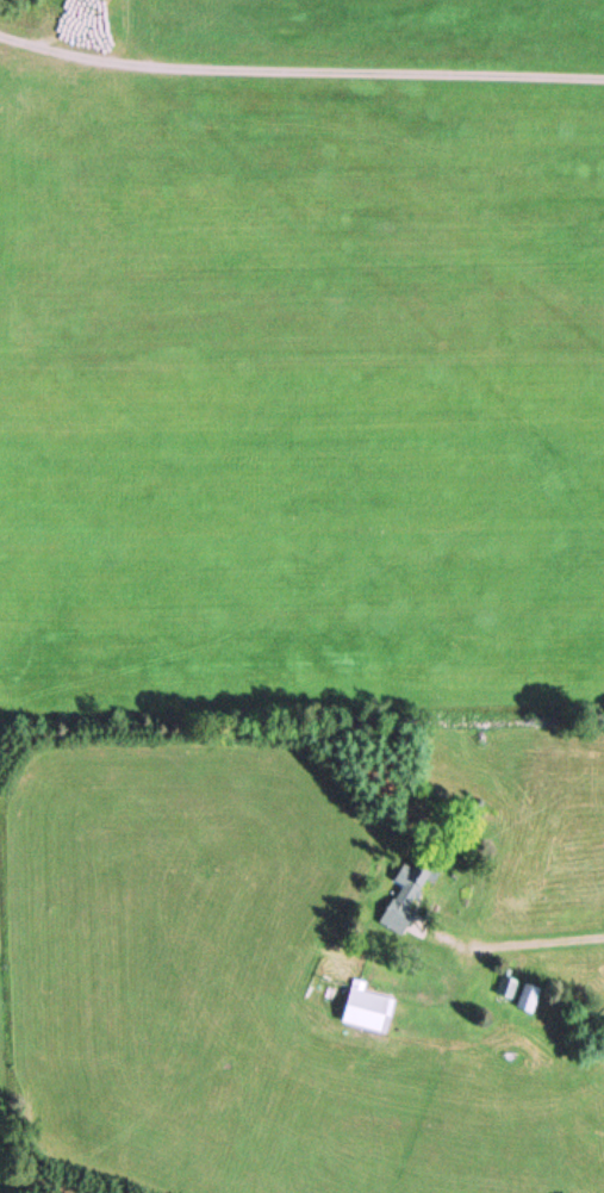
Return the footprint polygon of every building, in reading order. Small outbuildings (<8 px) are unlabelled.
[(404,935),(423,894),(401,883),(381,925),(404,935)] [(346,1022),(390,1031),(397,998),(366,991),(368,981),(355,979),(346,1022)] [(543,989),(526,984),(513,1026),(530,1031),(543,989)]
